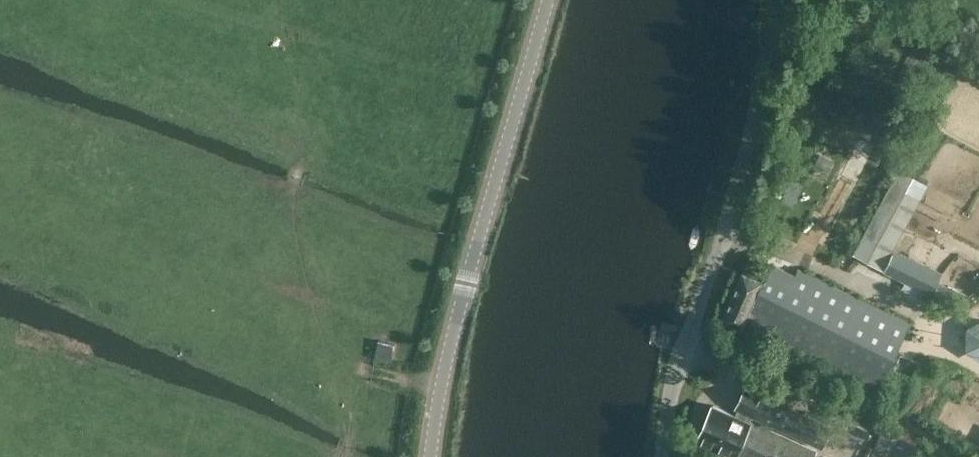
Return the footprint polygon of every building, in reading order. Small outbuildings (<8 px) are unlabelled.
[(897,167),(889,182),(851,253),(883,270),(883,271),(931,295),(937,284),(942,272),(896,250),(930,185),(897,167)] [(784,173),(775,195),(795,202),(803,180),(784,173)] [(794,274),(773,264),(765,281),(742,272),(721,320),(741,328),(743,324),(878,390),(911,321),(798,268),(794,274)] [(969,329),(967,354),(978,360),(978,323),(969,329)] [(381,338),(378,357),(395,359),(398,341),(381,338)] [(737,409),(737,410),(822,448),(831,426),(745,387),(736,408),(737,409)] [(735,414),(735,415),(712,405),(695,442),(729,456),(813,456),(817,450),(752,421),(735,414)] [(869,456),(870,456),(889,456),(901,432),(884,424),(869,456)]
